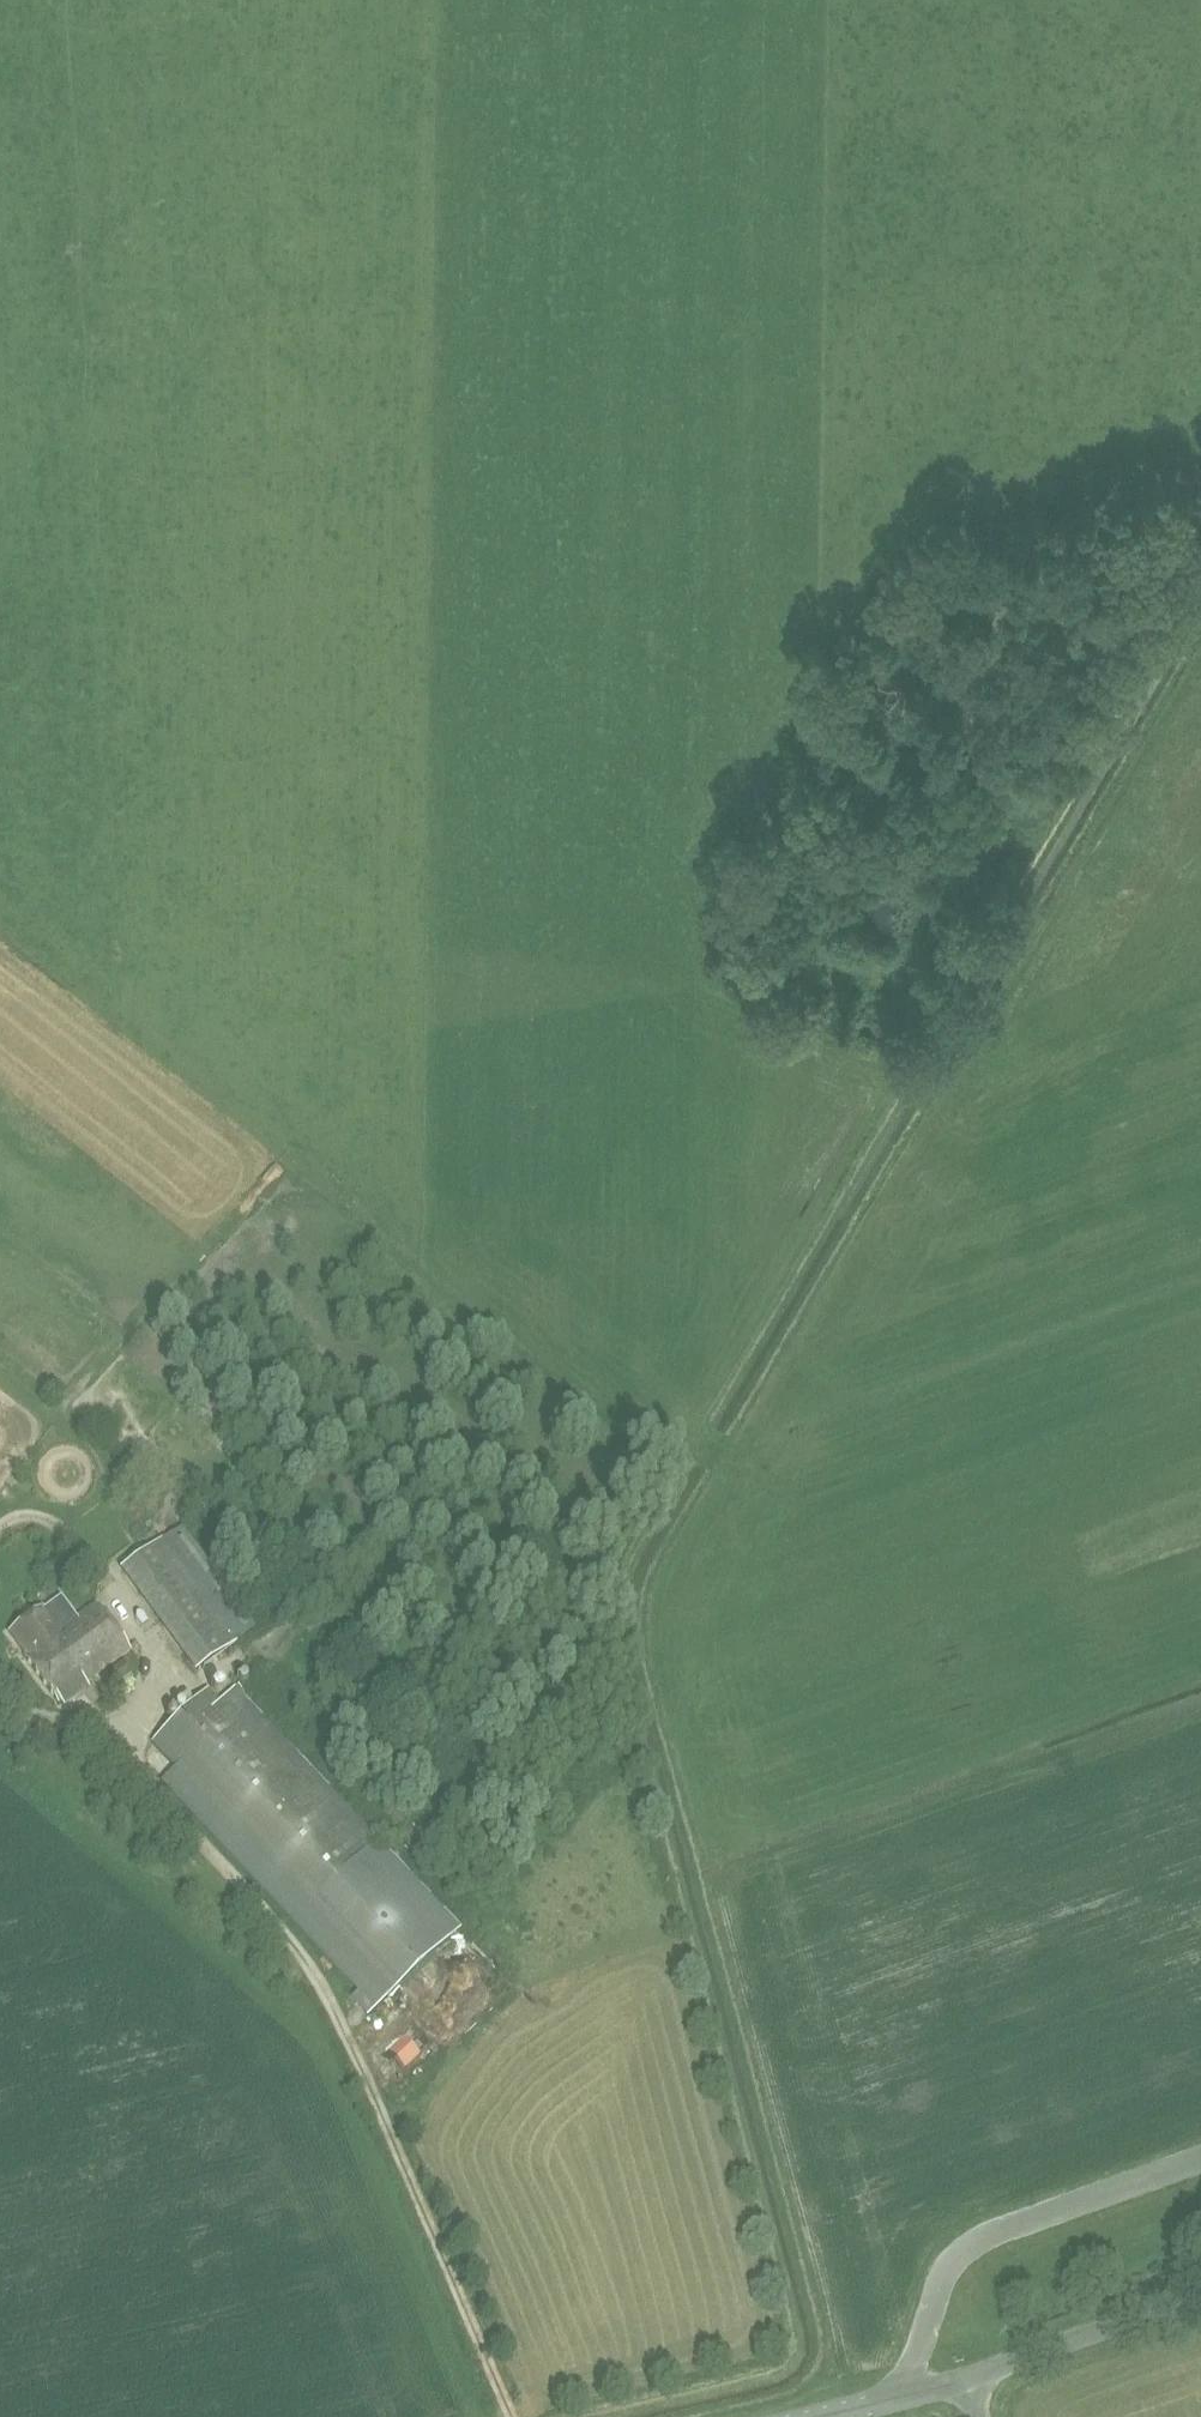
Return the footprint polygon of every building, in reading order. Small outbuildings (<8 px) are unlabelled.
[(216,1657),(142,1556),(105,1582),(179,1683),(216,1657)] [(57,1704),(60,1701),(65,1703),(74,1698),(74,1691),(129,1651),(95,1604),(58,1632),(41,1608),(9,1632),(26,1655),(23,1657),(57,1704)] [(374,2009),(458,1930),(233,1689),(219,1702),(207,1690),(151,1743),(175,1768),(173,1769),(177,1774),(179,1772),(182,1776),(168,1789),(374,2009)] [(439,2056),(451,2051),(441,2029),(429,2035),(439,2056)]
